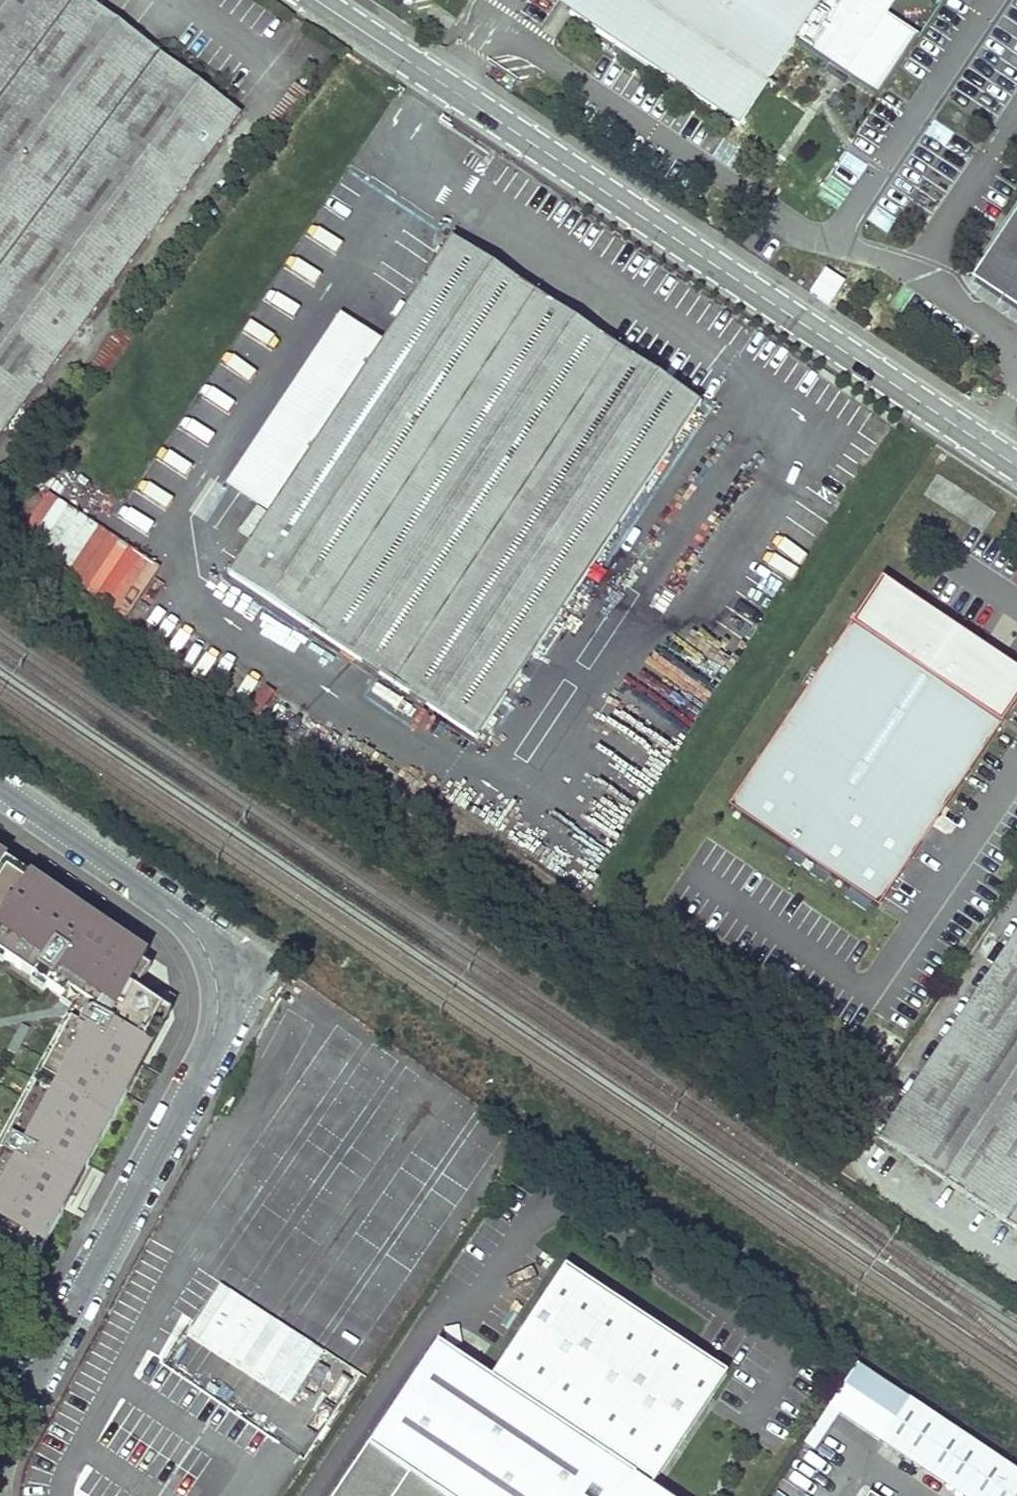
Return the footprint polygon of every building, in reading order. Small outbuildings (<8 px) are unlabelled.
[(86,0),(0,0),(0,429),(236,112),(86,0)] [(735,124),(792,39),(842,72),(875,95),(915,35),(884,14),(894,0),(549,0),(735,124)] [(970,278),(1016,309),(1016,205),(970,278)] [(380,342),(337,314),(226,481),(268,509),(226,572),(474,737),(697,403),(449,238),(380,342)] [(126,617),(159,569),(45,491),(12,539),(126,617)] [(882,577),(730,805),(879,905),(1016,699),(1016,668),(882,577)] [(44,988),(76,1006),(0,1147),(0,1238),(35,1257),(157,1031),(84,991),(116,945),(102,935),(107,929),(0,856),(0,958),(44,988)] [(880,1130),(1016,1221),(1016,924),(880,1130)] [(651,1484),(725,1372),(564,1265),(490,1376),(436,1340),(333,1495),(668,1495),(651,1484)] [(908,1399),(879,1442),(960,1495),(1016,1495),(1016,1473),(908,1399)]
